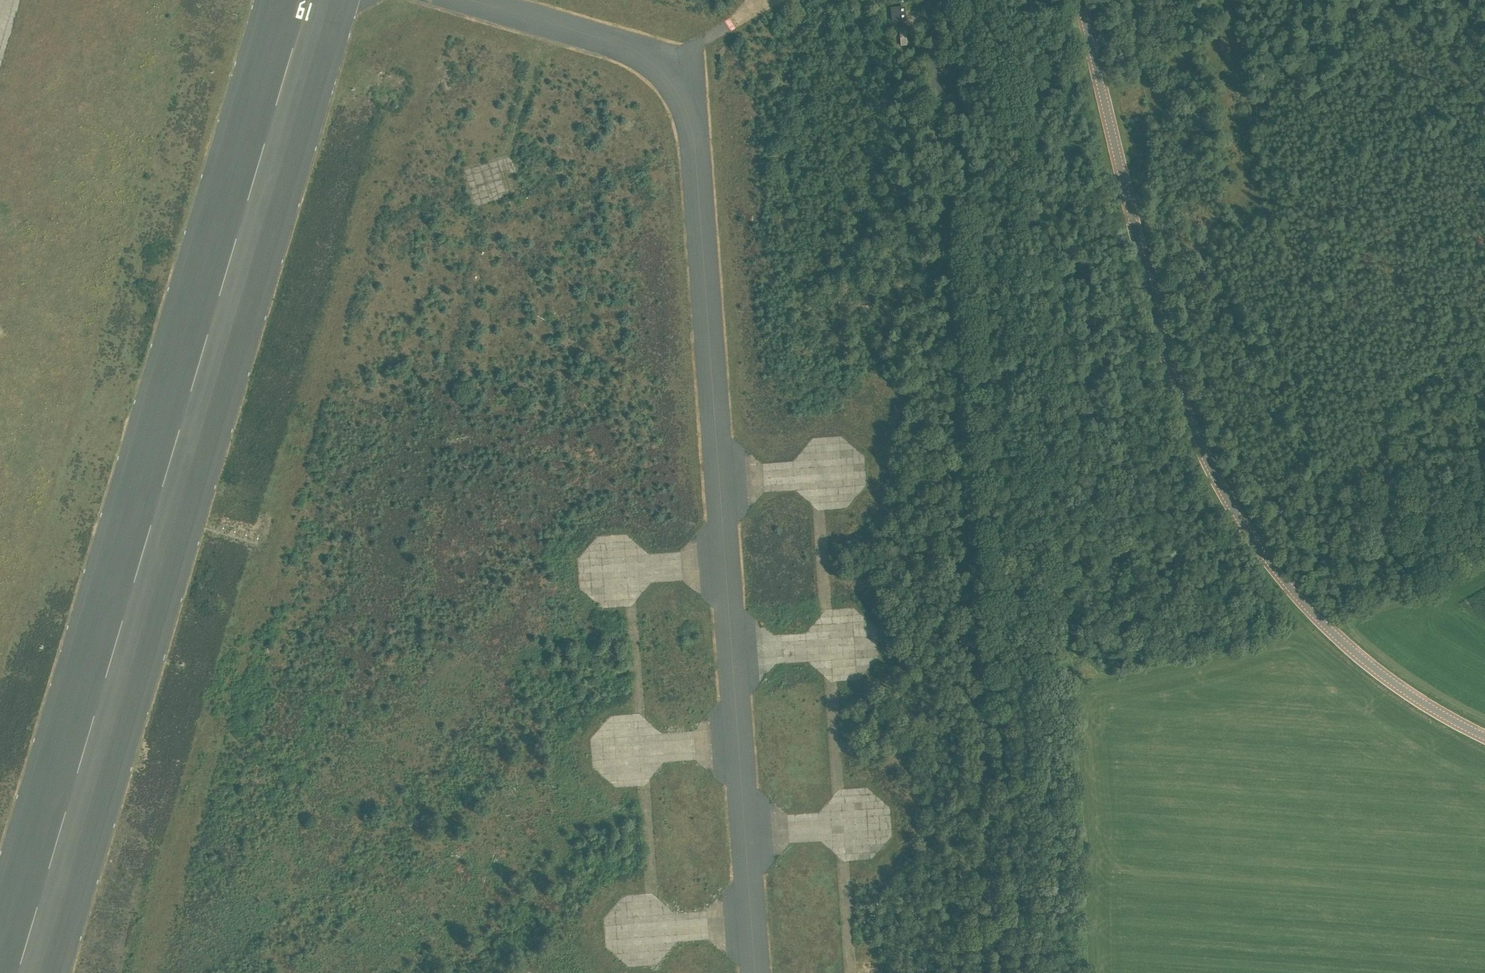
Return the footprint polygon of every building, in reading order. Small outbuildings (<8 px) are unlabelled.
[(904,9),(892,10),(893,22),(906,21),(904,9)] [(860,963),(861,972),(879,972),(878,961),(860,963)]
